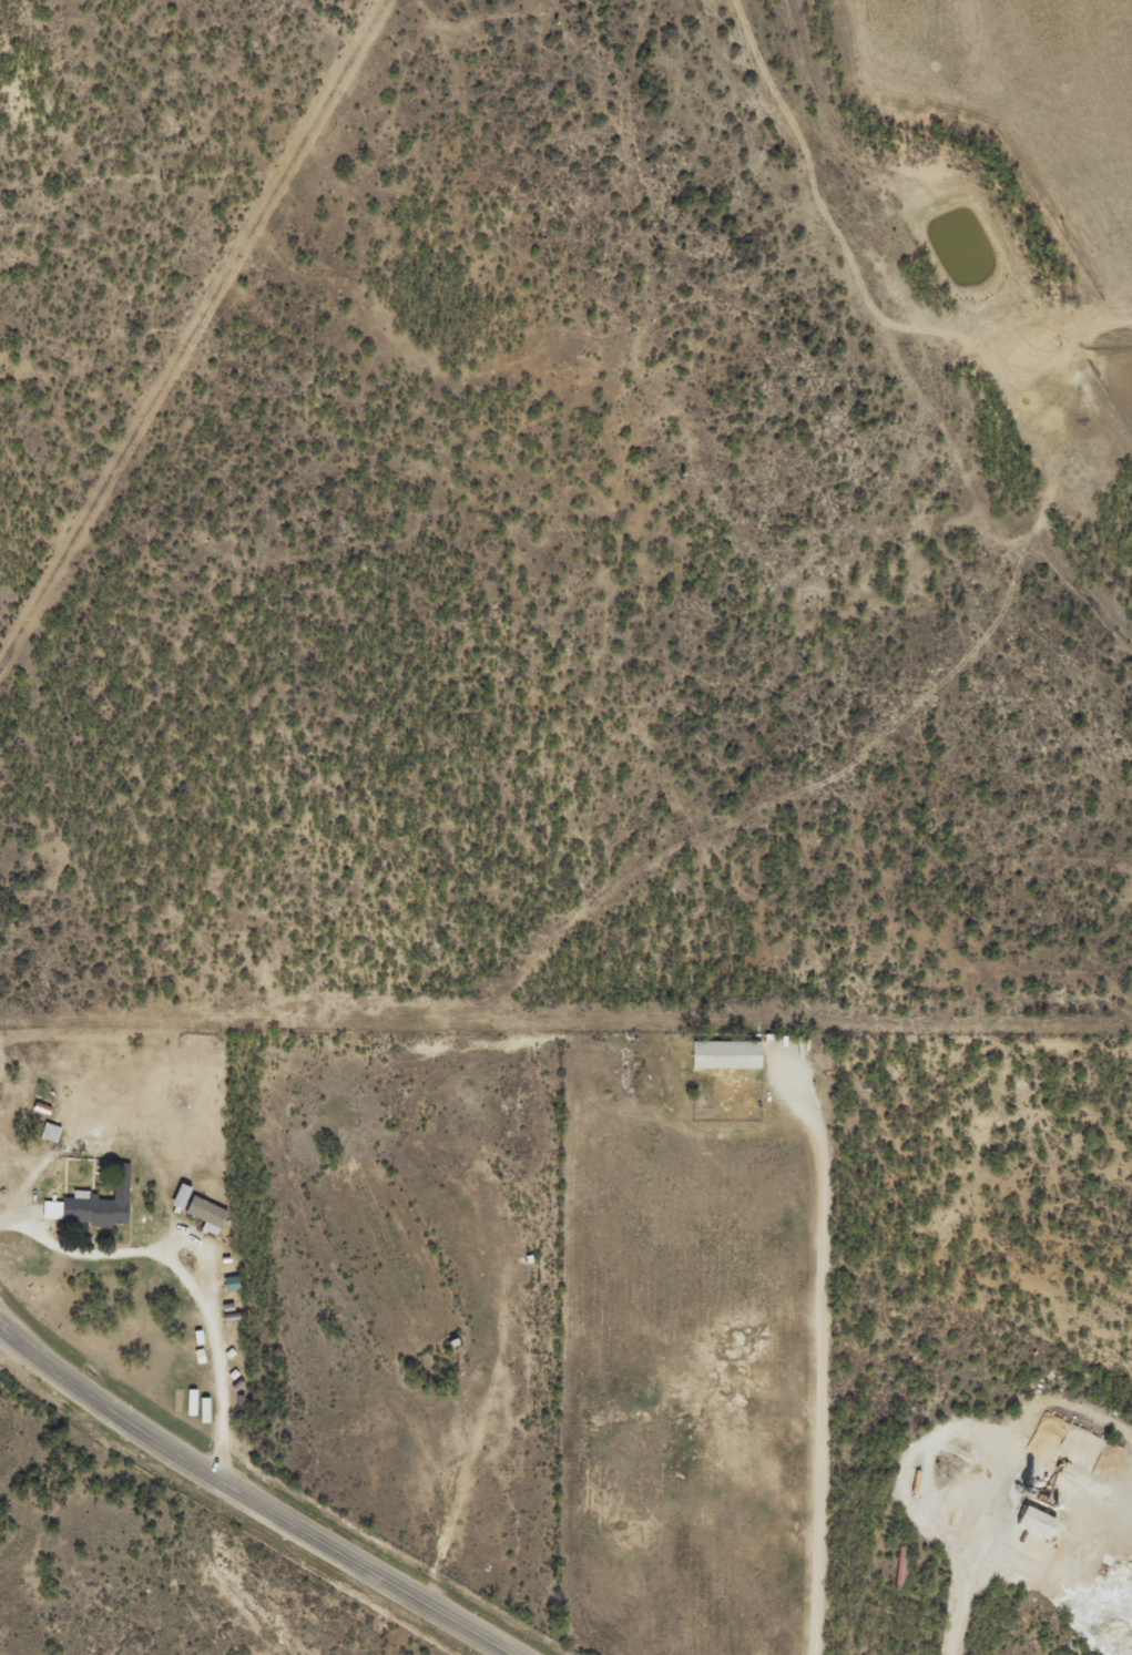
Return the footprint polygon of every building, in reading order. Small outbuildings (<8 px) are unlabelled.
[(760,1068),(760,1041),(691,1040),(691,1068),(760,1068)] [(56,1143),(61,1127),(45,1122),(40,1138),(56,1143)] [(128,1224),(130,1163),(115,1162),(114,1200),(98,1199),(98,1192),(74,1191),(74,1198),(64,1198),(64,1201),(44,1201),(43,1221),(128,1224)] [(180,1210),(191,1188),(180,1183),(169,1205),(180,1210)] [(204,1220),(200,1229),(216,1236),(226,1210),(192,1196),(185,1213),(204,1220)] [(183,1389),(172,1389),(173,1413),(184,1413),(183,1389)] [(201,1423),(211,1422),(210,1398),(200,1398),(201,1423)] [(1046,1538),(1055,1519),(1024,1505),(1016,1524),(1046,1538)]
